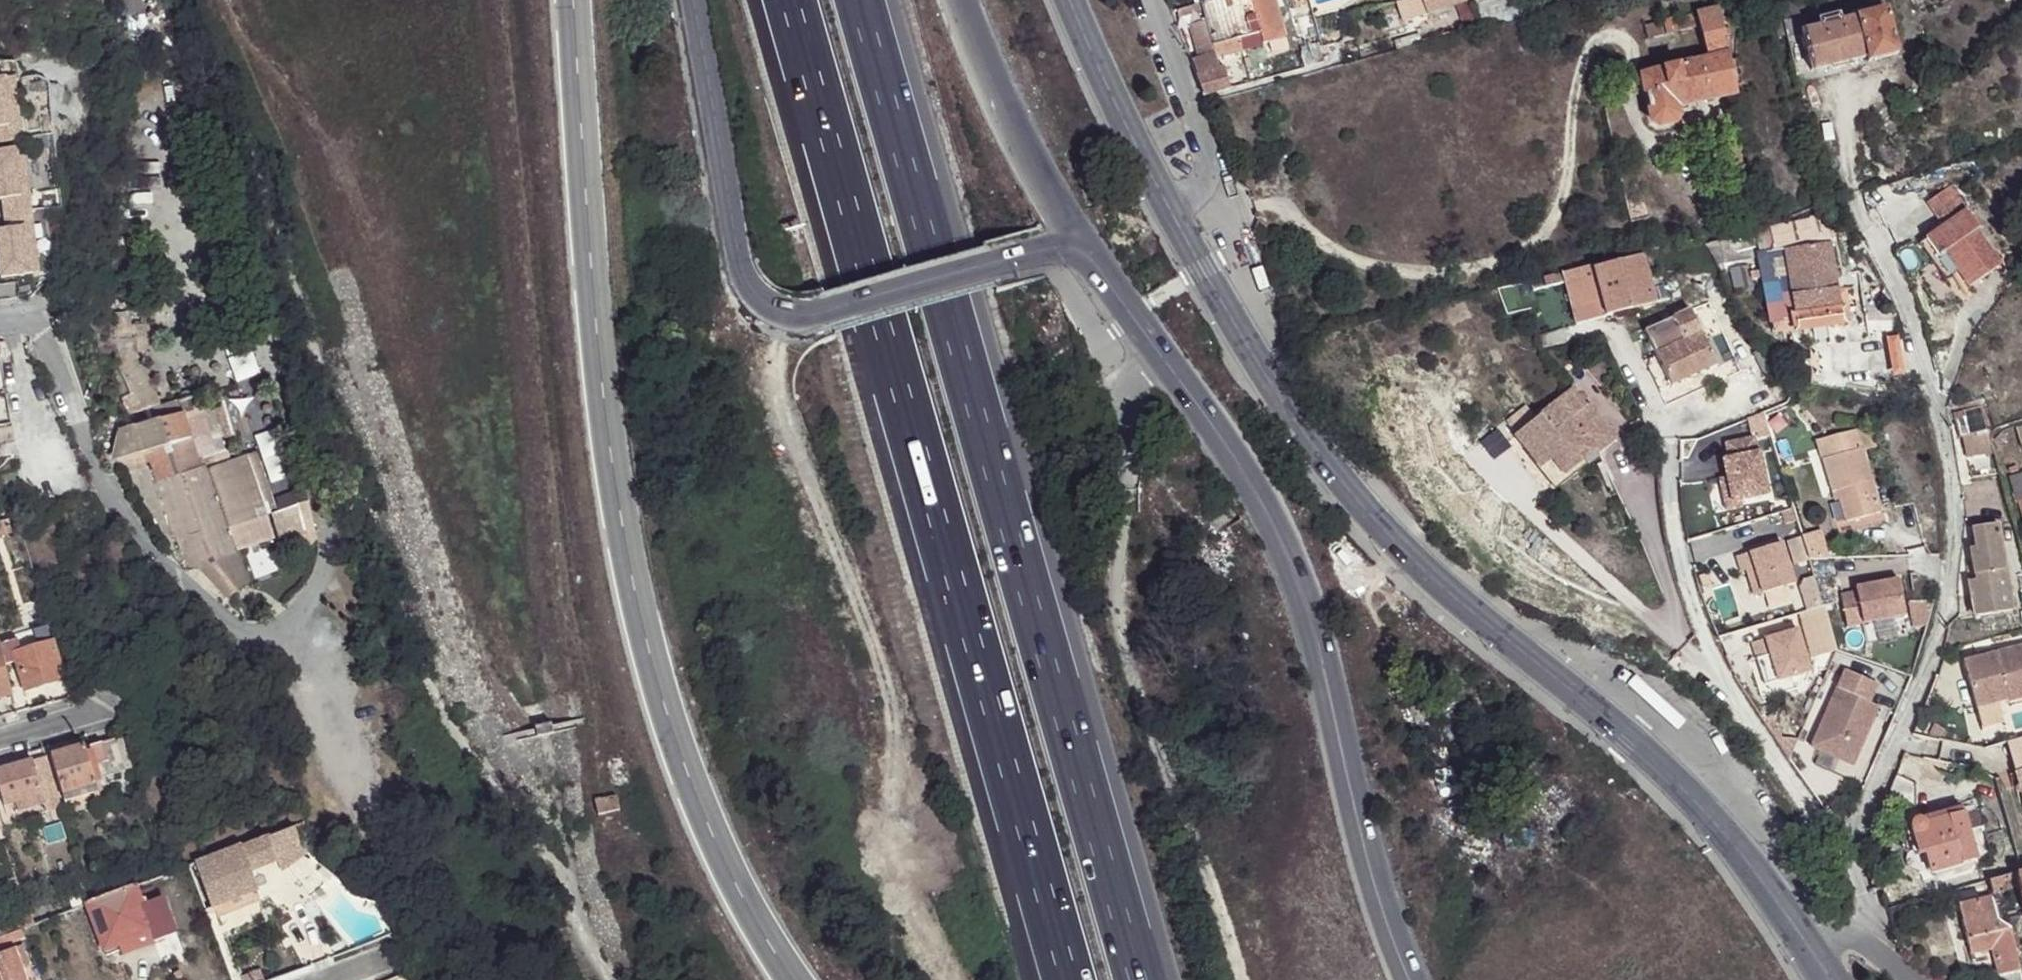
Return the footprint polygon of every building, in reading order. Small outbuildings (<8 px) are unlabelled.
[(1199,3),(1205,23),(1214,56),(1221,55),(1222,57),(1242,52),(1241,49),(1239,38),(1243,37),(1238,22),(1231,24),(1229,17),(1223,19),(1218,0),(1212,0),(1199,3)] [(1223,19),(1229,17),(1231,24),(1238,22),(1243,37),(1259,32),(1257,23),(1251,0),(1218,0),(1223,19)] [(1262,43),(1285,37),(1275,0),(1251,0),(1257,23),(1259,32),(1262,43)] [(1427,13),(1422,0),(1405,0),(1412,19),(1427,13)] [(1427,13),(1465,0),(1422,0),(1427,13)] [(1800,19),(1783,23),(1787,40),(1802,36),(1801,33),(1821,29),(1819,22),(1838,17),(1840,24),(1857,20),(1886,12),(1883,1),(1875,4),(1874,0),(1873,0),(1800,19)] [(1196,17),(1193,6),(1173,10),(1178,22),(1196,17)] [(1701,27),(1711,60),(1727,57),(1732,55),(1718,8),(1698,13),(1701,27)] [(1897,56),(1886,12),(1857,20),(1867,58),(1868,63),(1897,56)] [(1651,40),(1701,27),(1698,13),(1646,26),(1651,40)] [(1819,22),(1821,29),(1840,24),(1838,17),(1819,22)] [(1801,33),(1802,36),(1812,72),(1867,58),(1857,20),(1840,24),(1821,29),(1801,33)] [(1228,88),(1222,67),(1218,68),(1214,56),(1205,23),(1190,28),(1199,58),(1191,60),(1195,74),(1194,75),(1202,96),(1228,88)] [(1243,37),(1239,38),(1241,49),(1262,43),(1259,32),(1243,37)] [(1391,43),(1393,50),(1419,43),(1417,35),(1391,43)] [(1727,57),(1711,60),(1644,78),(1655,122),(1662,126),(1677,122),(1680,117),(1680,115),(1678,108),(1690,105),(1737,92),(1727,57)] [(7,82),(12,128),(20,128),(15,81),(7,82)] [(0,83),(0,146),(22,144),(20,128),(12,128),(7,82),(0,83)] [(1678,108),(1680,115),(1692,111),(1690,105),(1678,108)] [(15,153),(19,199),(27,198),(23,152),(15,153)] [(0,154),(0,202),(1,202),(2,217),(29,214),(27,198),(19,199),(15,153),(0,154)] [(1974,298),(2003,276),(1978,241),(1983,237),(1951,191),(1928,207),(1944,230),(1925,244),(1936,260),(1948,253),(1952,260),(1949,263),(1958,276),(1974,298)] [(1841,313),(1825,212),(1719,240),(1725,265),(1763,258),(1767,281),(1788,278),(1795,320),(1841,313)] [(2,217),(4,231),(0,232),(0,280),(28,277),(23,231),(31,230),(29,214),(2,217)] [(23,231),(28,277),(35,276),(31,230),(23,231)] [(1606,318),(1655,305),(1651,290),(1642,258),(1594,271),(1606,318)] [(1577,326),(1606,318),(1594,271),(1593,268),(1564,275),(1566,284),(1568,291),(1577,326)] [(1566,284),(1564,275),(1532,284),(1534,293),(1566,284)] [(1795,320),(1788,278),(1767,281),(1763,281),(1769,324),(1795,320)] [(1651,290),(1655,305),(1685,295),(1680,280),(1651,290)] [(1516,305),(1536,300),(1534,293),(1532,284),(1512,290),(1516,305)] [(1717,367),(1690,311),(1644,333),(1671,389),(1717,367)] [(1841,313),(1795,320),(1796,329),(1842,322),(1841,313)] [(1514,437),(1539,468),(1551,459),(1564,475),(1596,449),(1599,452),(1615,438),(1588,405),(1587,406),(1572,390),(1514,437)] [(132,426),(183,414),(194,445),(201,442),(206,459),(227,452),(225,440),(241,437),(225,400),(128,410),(132,426)] [(194,445),(183,414),(132,426),(133,429),(125,430),(120,463),(141,457),(173,547),(178,545),(200,563),(229,554),(222,530),(230,528),(210,471),(206,459),(201,442),(194,445)] [(2007,430),(2000,434),(1994,441),(1997,451),(2019,443),(2021,442),(2021,425),(2007,430)] [(1841,527),(1878,515),(1860,450),(1873,446),(1858,428),(1810,440),(1826,498),(1833,495),(1841,527)] [(14,450),(11,430),(0,430),(0,452),(14,450)] [(1964,458),(1988,450),(1983,434),(1959,440),(1964,458)] [(1725,443),(1728,459),(1757,453),(1754,437),(1725,443)] [(1551,459),(1539,468),(1556,488),(1599,452),(1596,449),(1564,475),(1551,459)] [(1728,459),(1723,460),(1726,477),(1732,502),(1740,500),(1768,495),(1759,453),(1757,453),(1728,459)] [(210,471),(230,528),(276,509),(257,455),(210,471)] [(2011,477),(2021,513),(2021,474),(2011,477)] [(1732,502),(1726,477),(1719,479),(1725,511),(1742,508),(1742,505),(1740,500),(1732,502)] [(269,513),(279,546),(306,538),(297,505),(269,513)] [(1792,507),(1781,511),(1785,522),(1796,518),(1792,507)] [(1966,623),(2003,617),(1992,530),(1966,533),(1968,552),(1963,552),(1969,586),(1961,587),(1966,623)] [(1809,560),(1823,560),(1820,537),(1816,535),(1802,538),(1809,560)] [(1809,560),(1802,538),(1788,542),(1795,564),(1809,560)] [(1781,541),(1736,556),(1740,571),(1746,569),(1754,567),(1762,593),(1794,582),(1781,541)] [(1754,567),(1746,569),(1755,595),(1762,593),(1754,567)] [(1836,650),(1814,576),(1805,578),(1801,586),(1808,610),(1798,613),(1812,657),(1836,650)] [(1856,590),(1840,594),(1847,625),(1906,612),(1898,577),(1855,586),(1856,590)] [(1913,622),(1925,622),(1928,603),(1909,603),(1913,622)] [(54,641),(50,628),(17,637),(18,640),(21,650),(54,641)] [(1797,628),(1751,642),(1756,657),(1769,654),(1777,681),(1810,670),(1797,628)] [(18,640),(0,646),(0,648),(4,665),(16,662),(13,653),(21,650),(18,640)] [(65,679),(54,641),(21,650),(13,653),(16,662),(24,691),(26,691),(49,684),(65,679)] [(1975,701),(2007,692),(2010,700),(2010,702),(2021,699),(2021,647),(1964,662),(1975,701)] [(4,665),(0,648),(0,698),(11,694),(4,665)] [(1769,654),(1756,657),(1765,685),(1777,681),(1769,654)] [(1879,683),(1845,668),(1812,743),(1855,762),(1881,703),(1872,700),(1879,683)] [(2007,692),(1975,701),(1977,708),(2010,700),(2007,692)] [(1935,726),(1929,738),(1940,740),(1944,732),(1935,726)] [(115,741),(86,749),(96,781),(125,773),(115,741)] [(52,756),(64,795),(97,785),(96,781),(86,749),(86,746),(52,756)] [(57,801),(45,758),(32,762),(43,795),(46,805),(50,803),(57,801)] [(32,762),(0,771),(0,791),(4,806),(16,803),(43,795),(32,762)] [(1891,779),(1879,827),(1911,836),(1917,856),(1923,854),(1930,874),(1961,866),(1960,864),(1976,860),(1968,829),(1964,814),(1963,813),(1925,823),(1921,820),(1915,819),(1911,823),(1914,786),(1891,779)] [(97,785),(64,795),(66,805),(100,795),(97,785)] [(619,794),(596,799),(600,814),(622,809),(619,794)] [(43,795),(16,803),(19,812),(44,805),(46,805),(43,795)] [(1979,810),(1964,814),(1968,829),(1983,825),(1979,810)] [(295,842),(299,841),(295,827),(267,837),(273,858),(274,858),(298,848),(295,842)] [(273,858),(267,837),(244,847),(252,867),(273,858)] [(306,855),(298,848),(274,858),(286,869),(306,855)] [(212,909),(214,909),(256,893),(258,892),(244,854),(198,872),(212,909)] [(1990,882),(1994,896),(2015,891),(2021,890),(2017,877),(2017,875),(1990,882)] [(366,923),(338,879),(317,892),(344,937),(366,923)] [(134,887),(88,904),(87,905),(104,951),(118,945),(148,934),(150,934),(142,907),(134,887)] [(88,904),(85,893),(74,897),(77,909),(87,905),(88,904)] [(256,893),(214,909),(217,918),(260,902),(256,893)] [(2021,978),(2014,942),(2007,929),(2000,922),(1998,912),(1995,899),(1959,908),(1970,956),(1992,950),(1999,979),(2002,979),(2021,979),(2021,978)] [(163,900),(142,907),(150,934),(148,934),(152,944),(176,936),(163,900)] [(33,925),(29,914),(10,921),(14,932),(21,929),(33,925)] [(1939,916),(1920,922),(1925,939),(1944,934),(1939,916)] [(0,937),(0,949),(25,940),(21,929),(14,932),(0,937)] [(148,934),(118,945),(122,955),(152,944),(148,934)] [(21,947),(0,955),(0,979),(1,979),(2,979),(25,979),(22,971),(29,968),(21,947)]
